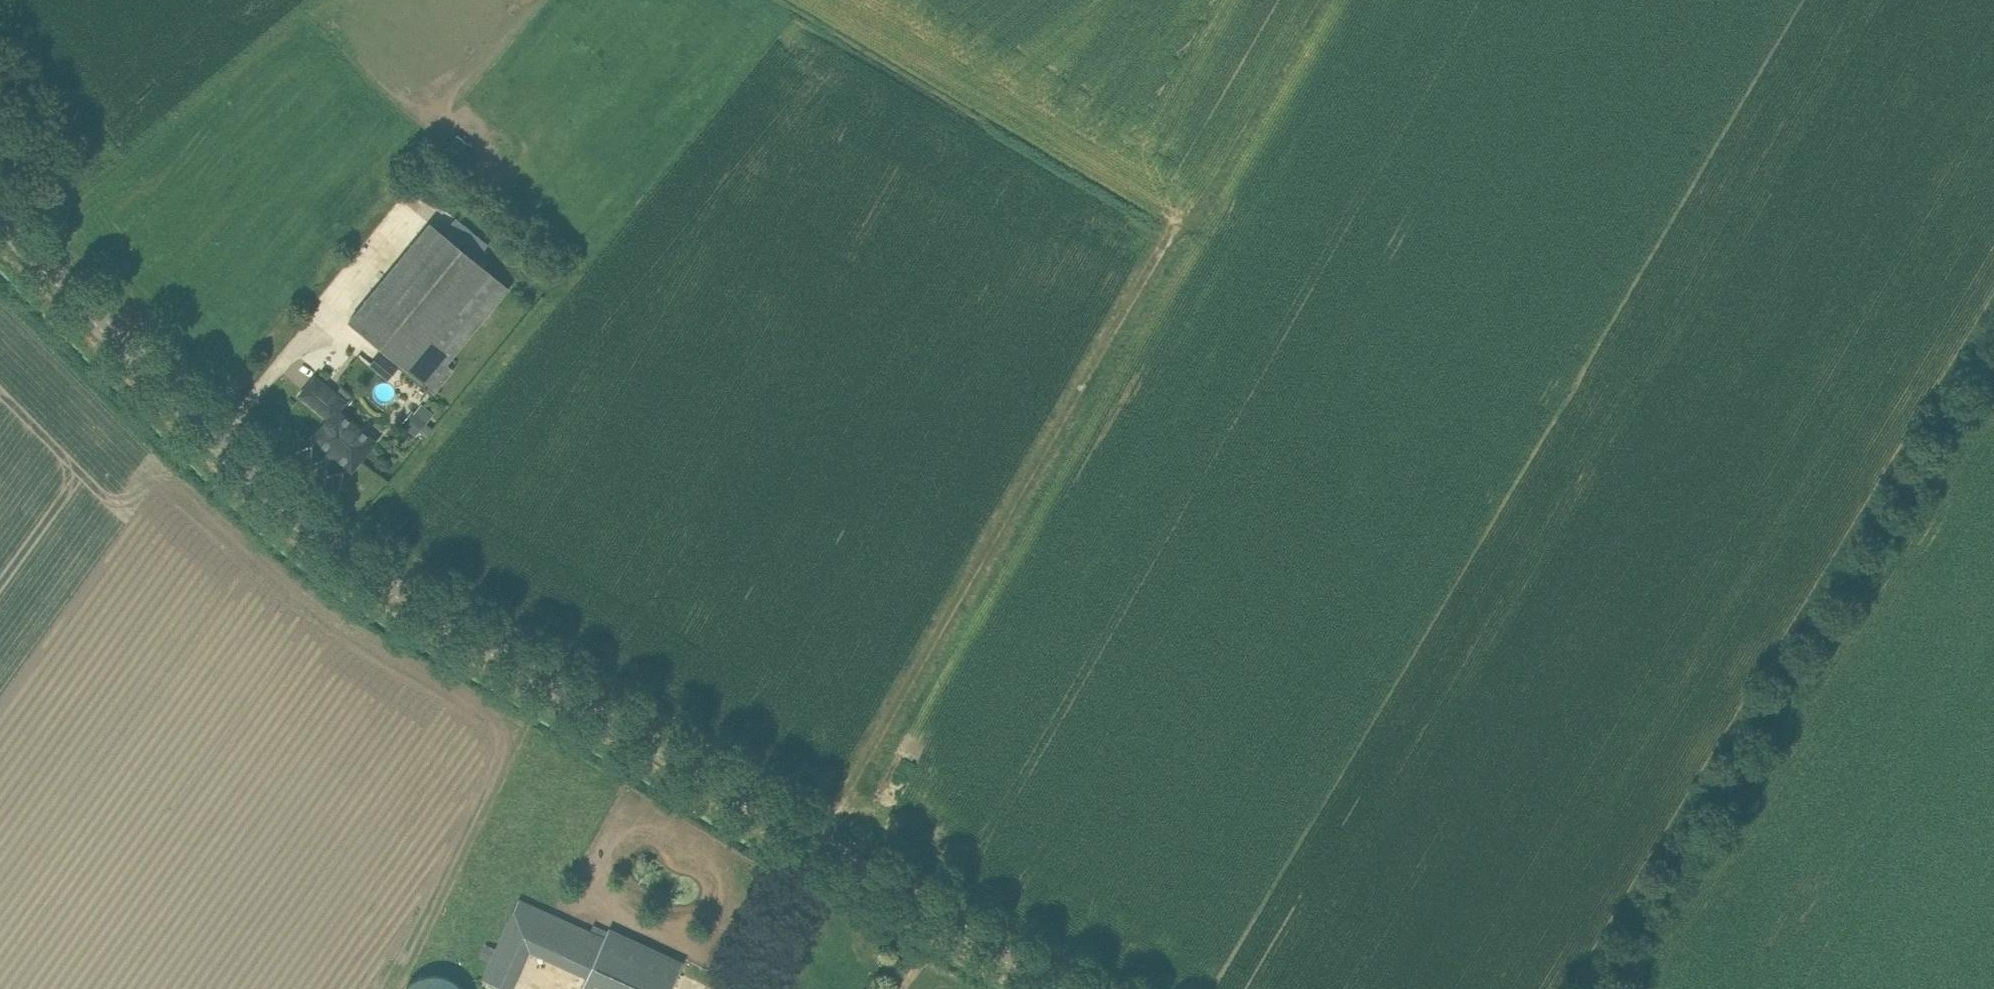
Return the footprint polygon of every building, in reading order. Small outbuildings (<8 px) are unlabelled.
[(349,322),(434,393),(455,367),(448,361),(511,284),(433,220),(349,322)] [(300,395),(330,419),(314,438),(352,470),(375,442),(338,411),(346,402),(316,377),(300,395)] [(399,421),(413,433),(424,419),(410,408),(399,421)] [(484,976),(511,988),(527,951),(585,977),(579,988),(673,988),(686,961),(610,927),(604,939),(518,900),(484,976)] [(461,982),(400,976),(398,988),(460,988),(461,982)]
